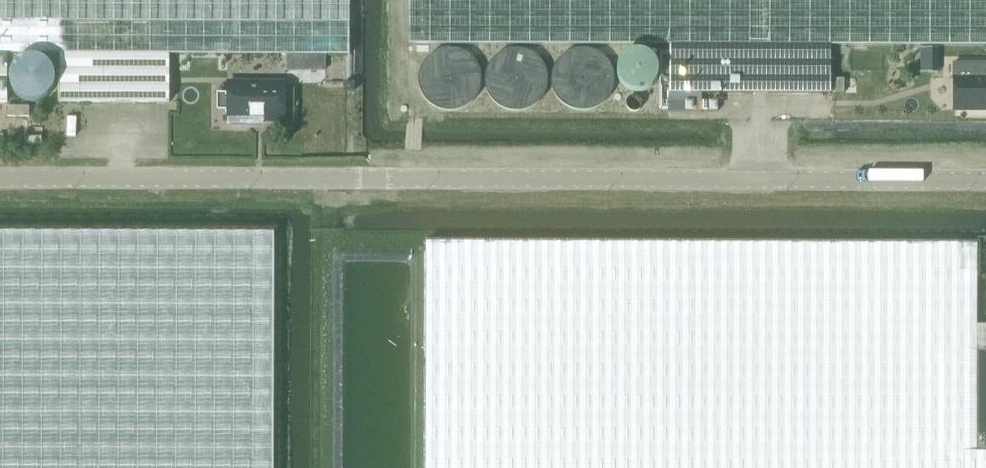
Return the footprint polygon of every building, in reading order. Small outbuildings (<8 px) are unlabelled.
[(349,0),(0,0),(0,100),(7,100),(7,54),(60,55),(60,100),(169,100),(169,53),(349,53),(349,0)] [(409,42),(668,43),(830,43),(985,44),(985,0),(409,0),(409,42)] [(830,91),(830,43),(668,43),(668,91),(830,91)] [(307,62),(314,78),(328,72),(321,56),(307,62)] [(954,108),(973,108),(973,104),(985,104),(985,75),(954,75),(954,108)] [(834,76),(834,91),(843,91),(844,76),(834,76)] [(283,119),(284,81),(227,80),(227,92),(217,92),(217,107),(227,108),(227,119),(229,119),(229,123),(251,123),(251,119),(283,119)] [(352,100),(343,101),(343,117),(352,116),(352,100)] [(7,109),(7,120),(31,120),(31,109),(7,109)] [(274,233),(0,232),(0,467),(273,467),(274,233)] [(977,454),(977,336),(985,336),(985,325),(977,325),(977,242),(425,241),(425,467),(985,467),(985,454),(977,454)] [(977,454),(985,454),(985,336),(977,336),(977,454)]
